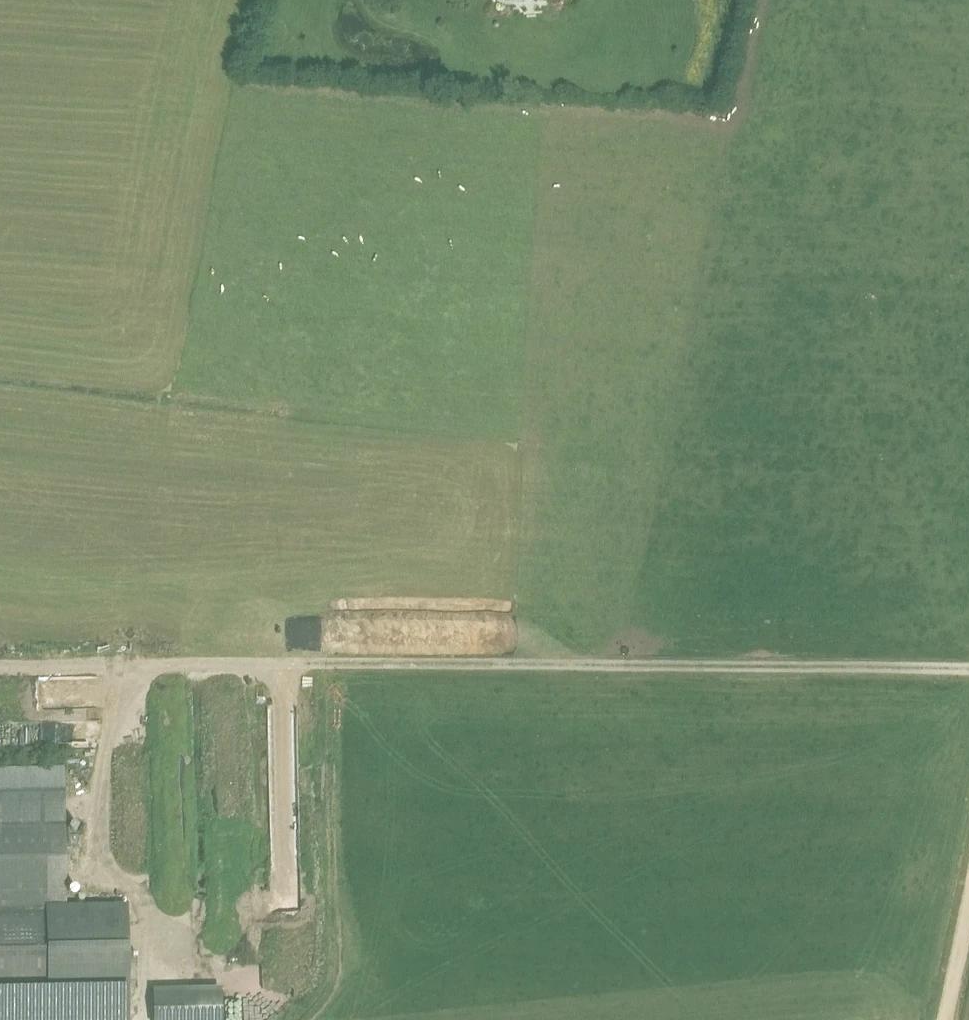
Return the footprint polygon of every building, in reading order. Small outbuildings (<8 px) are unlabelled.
[(129,990),(127,906),(66,907),(65,823),(64,770),(0,771),(0,1019),(129,1019),(129,990)] [(222,993),(154,995),(154,1019),(222,1019),(222,993)]
